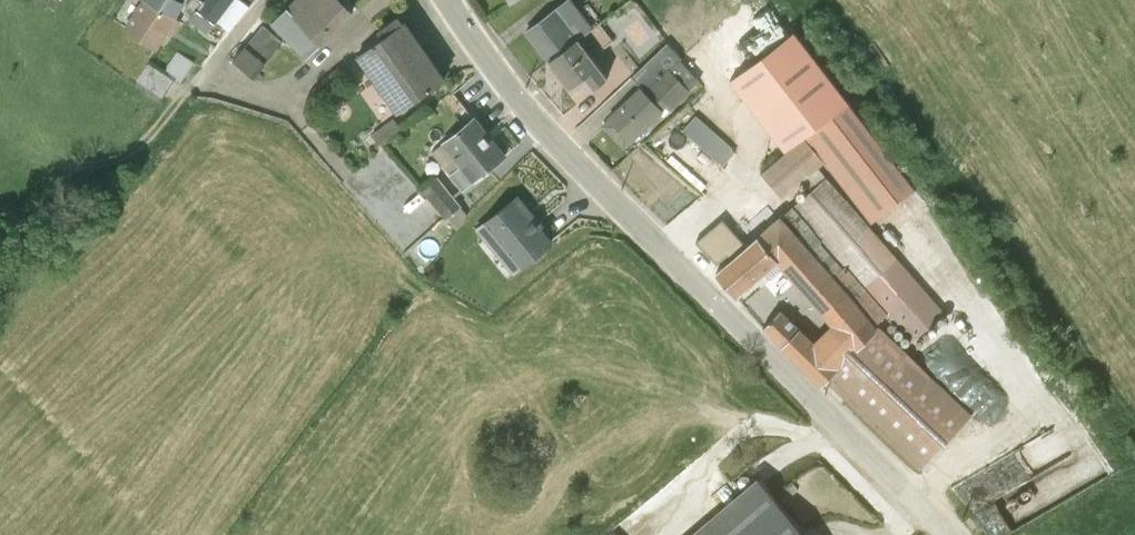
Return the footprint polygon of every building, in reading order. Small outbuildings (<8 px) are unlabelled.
[(153,0),(141,0),(125,24),(157,47),(165,32),(172,34),(180,18),(174,13),(153,0)] [(174,13),(183,0),(182,0),(153,0),(174,13)] [(189,17),(218,39),(226,28),(199,10),(205,2),(203,0),(190,0),(185,8),(191,13),(189,17)] [(205,2),(199,10),(226,28),(230,32),(255,0),(206,0),(205,2)] [(339,0),(295,0),(271,23),(305,59),(353,14),(339,0)] [(527,31),(549,60),(593,27),(572,0),(568,0),(527,31)] [(614,41),(600,22),(593,27),(549,60),(569,88),(585,76),(594,88),(608,77),(592,57),(614,41)] [(444,79),(404,24),(357,56),(397,114),(444,79)] [(794,28),(727,80),(783,151),(759,172),(782,198),(806,180),(810,186),(713,273),(735,297),(775,264),(827,324),(811,339),(780,309),(762,329),(818,385),(824,379),(918,472),(972,414),(903,348),(943,310),(869,222),(915,186),(794,28)] [(682,57),(666,42),(632,77),(642,86),(607,119),(631,141),(667,106),(670,110),(699,81),(679,60),(682,57)] [(182,50),(173,68),(188,75),(197,57),(182,50)] [(726,161),(740,146),(700,111),(687,126),(726,161)] [(506,155),(474,118),(433,153),(463,190),(506,155)] [(459,204),(435,173),(415,189),(439,220),(459,204)] [(529,210),(517,195),(476,230),(513,276),(530,260),(536,260),(541,256),(541,250),(551,241),(528,213),(529,210)] [(718,228),(695,206),(668,231),(690,253),(718,228)] [(767,484),(706,534),(811,534),(767,484)]
